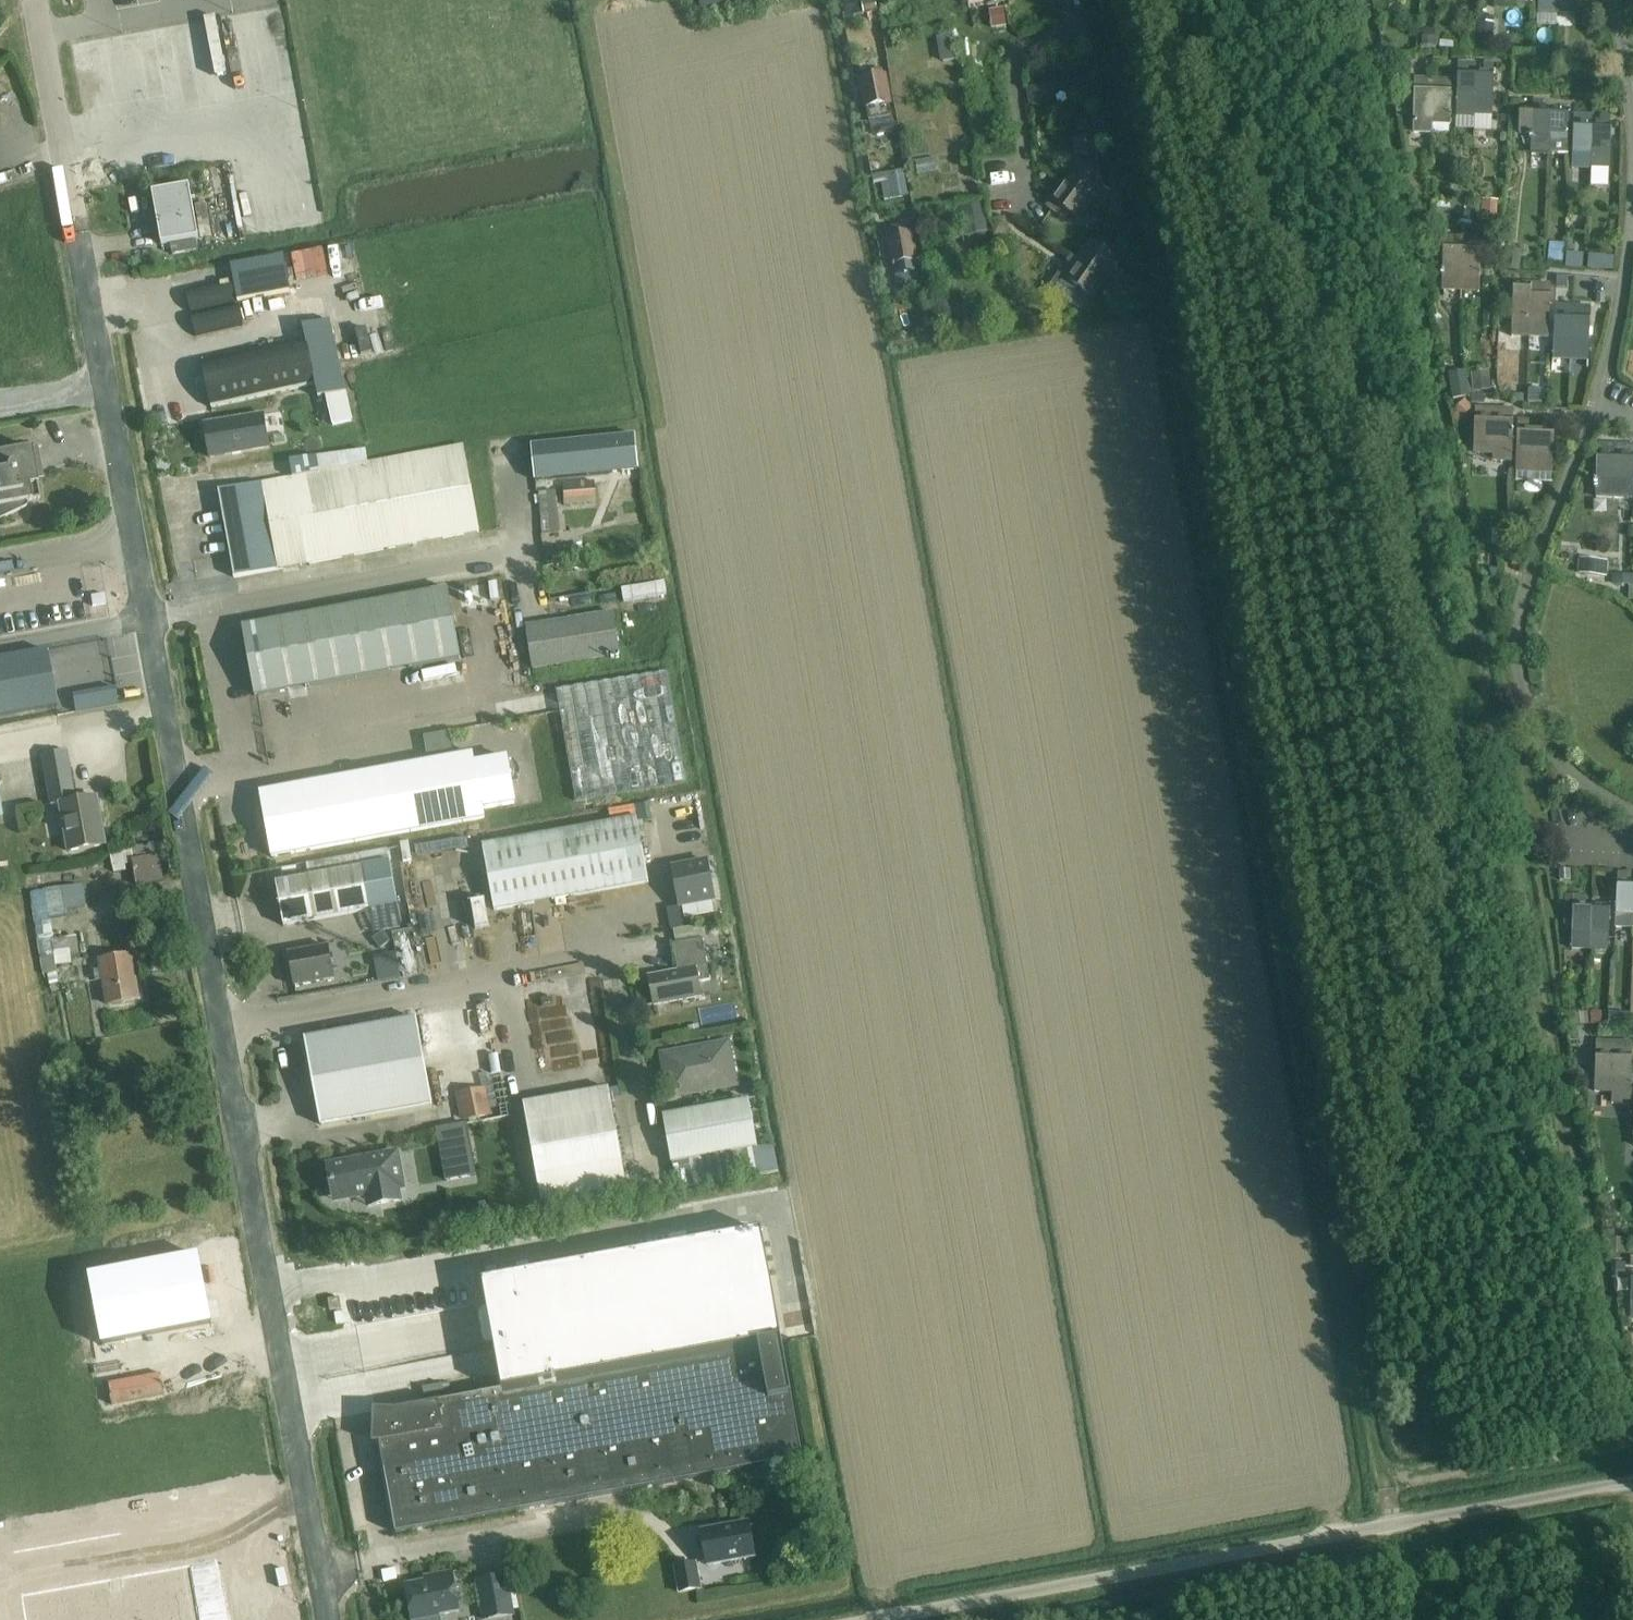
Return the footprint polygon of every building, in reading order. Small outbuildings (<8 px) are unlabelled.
[(745,0),(699,0),(702,11),(745,0)] [(1557,1),(1556,14),(1573,14),(1574,2),(1574,0),(1557,0),(1557,1)] [(876,1),(863,3),(865,13),(878,11),(876,1)] [(1004,8),(991,10),(993,28),(1007,26),(1004,8)] [(1479,17),(1478,44),(1494,44),(1495,18),(1479,17)] [(1423,31),(1422,45),(1438,46),(1438,31),(1423,31)] [(1457,104),(1456,117),(1475,117),(1476,105),(1477,75),(1477,67),(1467,66),(1458,66),(1457,104)] [(1476,105),(1475,117),(1491,118),(1491,105),(1493,67),(1483,67),(1483,75),(1477,75),(1476,105)] [(1546,70),(1537,70),(1537,84),(1546,84),(1546,70)] [(1532,71),(1519,71),(1519,83),(1532,83),(1532,71)] [(1573,73),(1559,73),(1559,84),(1573,85),(1573,73)] [(888,104),(889,104),(884,76),(861,80),(866,108),(867,108),(869,121),(890,118),(888,104)] [(1415,121),(1414,133),(1432,134),(1432,121),(1433,91),(1434,83),(1425,83),(1416,82),(1415,121)] [(1433,91),(1432,121),(1450,122),(1451,83),(1441,83),(1434,83),(1433,91)] [(1043,84),(1027,87),(1030,104),(1046,101),(1043,84)] [(1531,154),(1550,155),(1552,111),(1543,111),(1543,104),(1533,104),(1533,117),(1519,117),(1519,137),(1529,137),(1529,140),(1532,140),(1531,154)] [(1552,111),(1550,155),(1567,155),(1569,112),(1552,111)] [(1575,118),(1573,157),(1573,168),(1590,168),(1592,126),(1592,118),(1584,118),(1575,118)] [(1592,126),(1590,168),(1608,169),(1609,119),(1599,119),(1599,126),(1592,126)] [(1077,166),(1064,184),(1091,203),(1103,186),(1110,191),(1112,188),(1110,175),(1098,167),(1093,136),(1073,140),(1076,156),(1078,156),(1081,168),(1077,166)] [(971,148),(961,151),(965,164),(975,161),(971,148)] [(903,172),(872,177),(875,191),(881,190),(884,201),(908,197),(903,172)] [(1079,221),(1091,203),(1064,184),(1047,207),(1065,220),(1070,214),(1079,221)] [(190,187),(153,193),(162,245),(199,239),(190,187)] [(982,205),(962,209),(966,233),(986,229),(982,205)] [(1125,219),(1122,205),(1110,212),(1114,217),(1120,222),(1125,219)] [(1004,217),(990,220),(994,236),(1008,233),(1004,217)] [(888,243),(885,247),(888,260),(891,263),(892,267),(893,266),(895,276),(916,272),(914,263),(916,263),(911,235),(910,227),(886,231),(887,239),(888,243)] [(1092,244),(1079,262),(1106,281),(1124,254),(1102,238),(1096,247),(1092,244)] [(1444,278),(1462,279),(1463,240),(1446,239),(1445,248),(1444,278)] [(1462,279),(1461,292),(1478,293),(1479,280),(1481,241),(1471,240),(1463,240),(1462,279)] [(1550,244),(1548,262),(1562,263),(1564,245),(1550,244)] [(1567,253),(1566,268),(1583,269),(1585,254),(1567,253)] [(1588,255),(1587,269),(1612,272),(1614,258),(1588,255)] [(239,303),(291,292),(284,257),(232,267),(235,281),(186,292),(196,337),(244,327),(239,303)] [(1058,275),(1048,292),(1059,300),(1061,297),(1080,311),(1090,298),(1093,300),(1106,281),(1081,264),(1079,262),(1066,281),(1058,275)] [(1556,277),(1556,288),(1567,289),(1568,277),(1556,277)] [(1512,324),(1511,336),(1530,337),(1532,293),(1532,287),(1523,287),(1513,286),(1512,324)] [(1532,293),(1530,337),(1547,338),(1547,325),(1549,288),(1539,287),(1532,287),(1532,293)] [(1597,295),(1596,304),(1606,304),(1606,295),(1597,295)] [(997,305),(978,308),(979,321),(999,319),(997,305)] [(1553,347),(1553,359),(1571,360),(1571,348),(1573,307),(1555,306),(1554,314),(1553,347)] [(1571,348),(1571,360),(1588,360),(1588,348),(1590,316),(1590,308),(1573,307),(1571,348)] [(306,339),(202,362),(210,402),(212,409),(243,402),(316,386),(318,399),(327,397),(328,402),(333,426),(352,422),(348,402),(330,320),(303,326),(306,339)] [(1487,371),(1472,374),(1475,392),(1490,390),(1487,371)] [(1513,381),(1512,391),(1521,392),(1522,381),(1513,381)] [(1516,395),(1516,403),(1524,403),(1524,395),(1516,395)] [(1531,395),(1530,403),(1540,404),(1540,395),(1531,395)] [(1464,401),(1453,412),(1460,420),(1472,409),(1464,401)] [(1477,411),(1476,449),(1494,450),(1495,419),(1495,411),(1487,411),(1477,411)] [(1494,450),(1493,463),(1511,464),(1513,412),(1502,411),(1495,411),(1495,419),(1494,450)] [(264,415),(226,421),(205,425),(210,458),(269,448),(264,415)] [(1517,472),(1534,473),(1535,429),(1529,429),(1529,420),(1520,420),(1517,472)] [(1535,429),(1534,473),(1552,474),(1555,420),(1545,420),(1544,430),(1535,429)] [(634,435),(532,445),(535,482),(638,472),(634,435)] [(27,507),(25,500),(40,498),(35,470),(41,469),(37,447),(41,446),(41,444),(0,452),(0,520),(27,507)] [(462,446),(368,464),(366,450),(294,460),(297,477),(219,491),(234,578),(478,533),(462,446)] [(1599,448),(1597,497),(1615,498),(1616,458),(1617,449),(1609,449),(1599,448)] [(1615,498),(1632,499),(1632,480),(1632,450),(1626,449),(1617,449),(1616,458),(1615,498)] [(538,494),(543,536),(561,533),(556,492),(538,494)] [(1492,527),(1492,542),(1506,542),(1507,528),(1492,527)] [(1582,559),(1581,573),(1607,576),(1608,561),(1582,559)] [(1616,575),(1616,584),(1632,584),(1632,575),(1616,575)] [(460,657),(447,588),(241,627),(254,696),(257,696),(460,657)] [(534,670),(619,656),(612,613),(527,627),(534,670)] [(0,659),(0,717),(54,707),(50,689),(43,651),(0,659)] [(558,690),(576,802),(687,784),(669,672),(558,690)] [(383,770),(395,835),(485,818),(483,809),(515,803),(507,758),(475,763),(473,754),(454,757),(449,732),(424,737),(428,762),(383,770)] [(69,853),(106,846),(97,798),(76,802),(67,752),(42,756),(51,806),(60,805),(69,853)] [(272,857),(395,835),(383,770),(274,790),(260,792),(272,857)] [(653,818),(650,802),(636,804),(639,821),(653,818)] [(600,825),(483,846),(495,910),(612,889),(649,882),(638,818),(600,825)] [(362,867),(390,862),(387,850),(307,865),(309,877),(362,867)] [(132,861),(137,887),(163,882),(159,856),(132,861)] [(708,861),(672,868),(679,908),(715,902),(708,861)] [(390,862),(276,883),(284,926),(398,905),(390,862)] [(1616,926),(1632,927),(1632,884),(1628,883),(1628,875),(1628,874),(1617,874),(1617,875),(1616,916),(1616,926)] [(31,894),(44,975),(58,973),(57,967),(73,964),(71,957),(71,955),(80,954),(77,937),(67,938),(65,927),(52,929),(46,891),(31,894)] [(1574,896),(1573,937),(1572,950),(1591,950),(1591,937),(1593,905),(1583,905),(1583,896),(1574,896)] [(1591,937),(1608,938),(1609,906),(1593,905),(1591,937)] [(384,933),(373,940),(381,950),(391,943),(384,933)] [(678,971),(649,977),(654,1005),(701,997),(699,982),(711,980),(710,976),(703,938),(673,944),(678,971)] [(289,954),(295,986),(334,979),(328,946),(289,954)] [(80,955),(71,957),(73,964),(73,968),(82,967),(80,955)] [(133,970),(136,969),(134,956),(100,961),(107,1006),(138,1001),(133,970)] [(395,960),(377,963),(381,983),(399,980),(395,960)] [(1590,1012),(1589,1027),(1599,1027),(1600,1012),(1590,1012)] [(1609,1013),(1609,1027),(1628,1027),(1628,1014),(1609,1013)] [(1586,1015),(1569,1016),(1570,1028),(1587,1027),(1586,1015)] [(321,1125),(432,1105),(417,1019),(305,1039),(321,1125)] [(699,1026),(688,1027),(689,1036),(700,1034),(699,1026)] [(1595,1085),(1595,1092),(1612,1092),(1613,1086),(1614,1054),(1615,1038),(1597,1038),(1597,1053),(1595,1085)] [(1612,1103),(1630,1104),(1630,1113),(1632,1113),(1632,1088),(1631,1088),(1632,1055),(1632,1039),(1615,1038),(1614,1054),(1613,1086),(1612,1092),(1612,1097),(1612,1103)] [(663,1056),(668,1080),(671,1097),(735,1085),(727,1044),(663,1056)] [(609,1088),(524,1104),(542,1202),(627,1187),(609,1088)] [(485,1091),(459,1096),(463,1119),(489,1114),(485,1091)] [(758,1148),(749,1100),(665,1116),(671,1163),(758,1148)] [(467,1124),(436,1129),(442,1163),(473,1157),(467,1124)] [(758,1148),(671,1163),(676,1191),(762,1176),(758,1148)] [(397,1153),(367,1159),(366,1159),(365,1160),(364,1160),(364,1161),(364,1162),(364,1163),(351,1165),(350,1164),(350,1163),(349,1163),(347,1162),(330,1166),(328,1158),(327,1159),(332,1188),(333,1188),(334,1192),(338,1196),(342,1198),(347,1198),(367,1194),(369,1199),(372,1202),(377,1204),(381,1204),(399,1201),(397,1189),(403,1188),(397,1153)] [(373,1410),(373,1444),(380,1444),(385,1471),(388,1491),(391,1508),(396,1534),(629,1491),(803,1459),(781,1340),(761,1230),(483,1282),(503,1391),(399,1410),(373,1410)] [(1615,1231),(1608,1231),(1611,1255),(1623,1255),(1624,1240),(1615,1239),(1615,1231)] [(199,1261),(89,1279),(101,1349),(210,1330),(199,1261)] [(1617,1262),(1616,1278),(1625,1279),(1627,1263),(1617,1262)] [(330,1311),(342,1309),(340,1298),(328,1300),(330,1311)] [(707,1568),(754,1559),(748,1525),(701,1534),(707,1568)] [(679,1594),(700,1591),(696,1566),(675,1569),(679,1594)] [(460,1613),(453,1574),(434,1577),(435,1582),(407,1587),(413,1619),(420,1619),(460,1613)] [(476,1581),(483,1619),(493,1619),(515,1616),(507,1575),(476,1581)]
